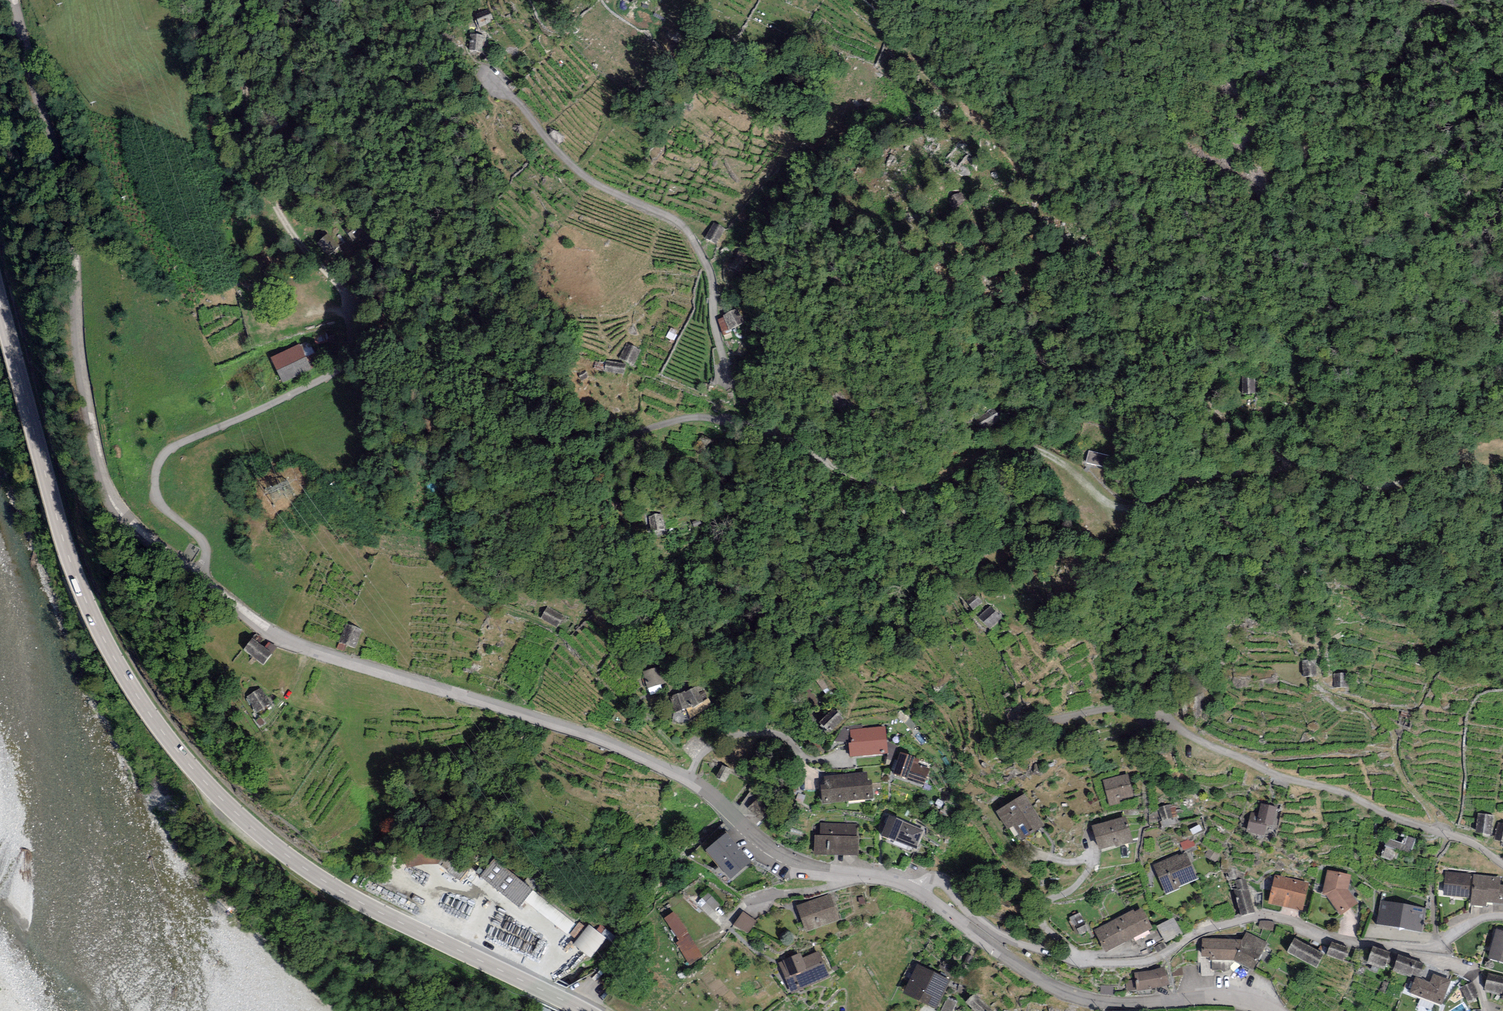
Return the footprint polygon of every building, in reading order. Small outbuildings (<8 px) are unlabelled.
[(489,10),(475,17),(480,28),(495,21),(489,10)] [(484,35),(470,34),(468,51),(482,53),(484,35)] [(725,229),(712,222),(703,238),(716,245),(725,229)] [(329,232),(316,244),(335,263),(347,252),(329,232)] [(270,288),(267,282),(258,286),(261,293),(270,288)] [(738,309),(723,315),(724,317),(718,320),(723,332),(729,330),(744,323),(738,309)] [(392,335),(379,338),(383,354),(396,351),(392,335)] [(271,357),(281,380),(311,366),(301,343),(271,357)] [(627,343),(620,358),(633,364),(640,350),(627,343)] [(626,363),(607,360),(605,372),(624,375),(626,363)] [(1255,377),(1242,377),(1242,396),(1255,396),(1255,377)] [(1112,457),(1088,450),(1084,464),(1109,470),(1112,457)] [(660,517),(647,520),(651,534),(663,531),(660,517)] [(976,594),(966,601),(973,609),(982,602),(976,594)] [(565,614),(548,605),(541,618),(558,627),(565,614)] [(1001,618),(990,606),(979,617),(990,629),(1001,618)] [(347,623),(340,642),(356,649),(364,630),(347,623)] [(252,638),(243,651),(263,665),(272,652),(252,638)] [(1316,660),(1302,660),(1303,676),(1317,676),(1316,660)] [(659,667),(643,672),(648,689),(664,684),(659,667)] [(1350,672),(1333,673),(1334,688),(1350,687),(1350,672)] [(699,684),(685,692),(693,708),(708,700),(699,684)] [(261,688),(247,696),(256,712),(271,704),(261,688)] [(690,707),(684,690),(668,696),(674,713),(690,707)] [(820,727),(828,734),(840,720),(832,713),(820,727)] [(884,729),(842,734),(843,744),(850,743),(851,758),(887,754),(884,729)] [(900,757),(894,777),(922,786),(927,771),(912,766),(914,761),(900,757)] [(730,772),(722,768),(717,778),(725,782),(730,772)] [(820,789),(822,805),(871,799),(870,784),(865,784),(864,776),(826,780),(827,789),(820,789)] [(1127,777),(1104,783),(1109,802),(1132,795),(1127,777)] [(775,800),(755,785),(737,810),(757,825),(775,800)] [(1039,826),(1023,798),(1000,811),(1008,825),(1012,823),(1020,837),(1039,826)] [(1169,805),(1158,808),(1162,821),(1160,822),(1162,829),(1180,824),(1178,817),(1173,818),(1169,805)] [(1275,810),(1260,807),(1257,826),(1251,825),(1249,835),(1264,837),(1266,827),(1272,828),(1275,810)] [(1477,814),(1476,833),(1492,835),(1494,816),(1477,814)] [(924,833),(886,820),(880,840),(917,852),(924,833)] [(1125,820),(1094,829),(1100,851),(1131,842),(1125,820)] [(1494,840),(1502,840),(1502,824),(1496,824),(1494,840)] [(855,828),(816,828),(816,856),(856,856),(855,828)] [(752,863),(727,832),(705,849),(718,866),(730,880),(752,863)] [(1416,839),(1407,836),(1404,844),(1387,838),(1385,845),(1411,854),(1416,839)] [(420,852),(405,857),(407,866),(429,864),(437,864),(461,880),(471,869),(452,857),(441,851),(432,850),(420,852)] [(1185,856),(1154,868),(1164,894),(1195,881),(1185,856)] [(532,891),(493,858),(479,875),(518,908),(524,901),(532,891)] [(1352,875),(1327,870),(1322,894),(1326,895),(1340,916),(1358,904),(1348,890),(1352,875)] [(1473,874),(1445,871),(1442,895),(1471,898),(1473,874)] [(1473,874),(1471,898),(1470,905),(1486,907),(1486,902),(1502,904),(1502,886),(1500,885),(1501,877),(1473,874)] [(1275,879),(1269,905),(1300,912),(1306,886),(1275,879)] [(1236,896),(1240,915),(1251,913),(1245,882),(1236,884),(1238,895),(1236,896)] [(576,925),(532,891),(524,901),(568,935),(576,925)] [(720,905),(709,894),(704,899),(716,910),(720,905)] [(796,907),(805,932),(839,920),(831,895),(796,907)] [(1426,908),(1380,900),(1376,925),(1422,932),(1426,908)] [(743,911),(733,925),(746,934),(756,920),(743,911)] [(703,956),(674,913),(665,918),(680,940),(676,943),(690,965),(703,956)] [(1095,932),(1105,953),(1151,931),(1142,913),(1133,917),(1132,914),(1095,932)] [(607,940),(590,925),(573,943),(590,958),(607,940)] [(1488,958),(1502,962),(1502,931),(1496,929),(1488,958)] [(1202,961),(1233,962),(1253,972),(1266,945),(1246,935),(1242,943),(1203,942),(1202,961)] [(1295,937),(1287,952),(1316,968),(1324,954),(1295,937)] [(1332,941),(1326,954),(1343,961),(1348,948),(1332,941)] [(1373,946),(1367,963),(1384,970),(1391,953),(1373,946)] [(801,953),(779,962),(792,993),(830,977),(819,951),(803,958),(801,953)] [(1424,963),(1398,954),(1392,970),(1411,978),(1412,975),(1418,977),(1424,963)] [(951,982),(917,964),(903,993),(936,1010),(951,982)] [(1135,978),(1138,994),(1169,987),(1165,972),(1135,978)] [(1488,973),(1484,989),(1502,994),(1502,990),(1502,977),(1488,973)] [(1451,980),(1433,974),(1430,983),(1415,977),(1409,993),(1441,1005),(1451,980)] [(1473,981),(1461,987),(1467,1001),(1479,996),(1473,981)] [(966,1002),(976,1010),(990,1010),(992,1009),(975,992),(966,1002)] [(1400,1000),(1396,1010),(1428,1010),(1400,1000)]
